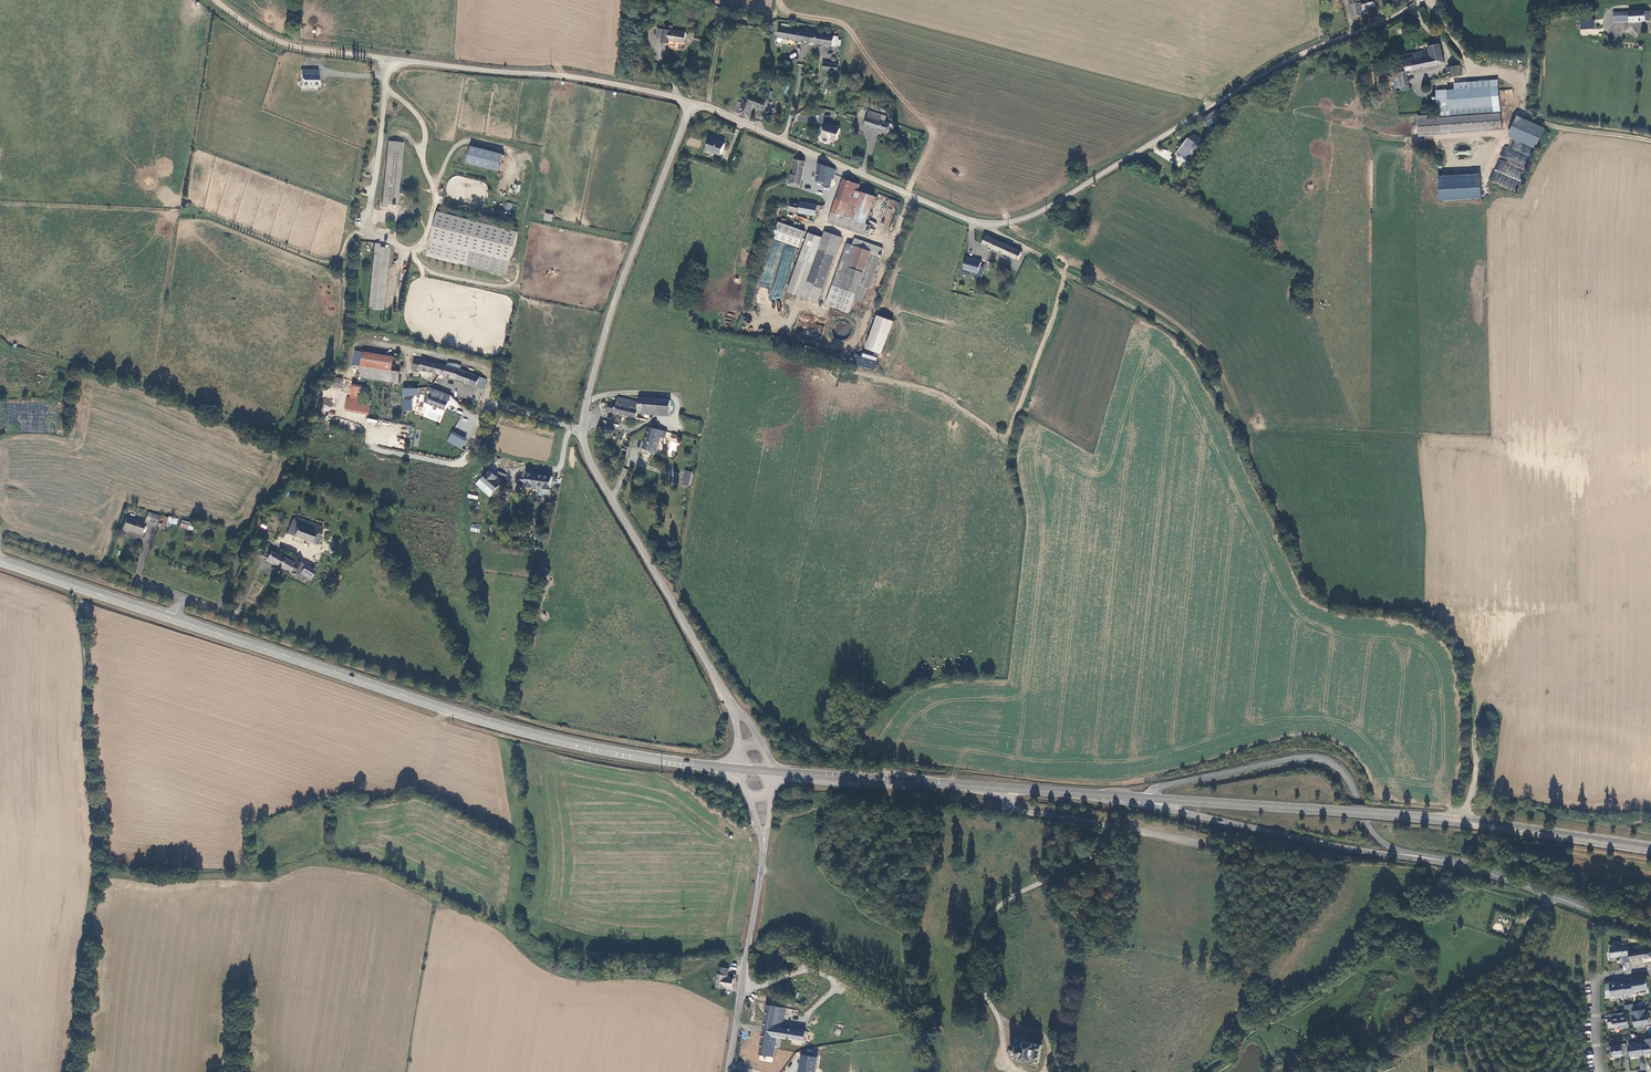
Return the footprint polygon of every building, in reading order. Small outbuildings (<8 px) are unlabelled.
[(1353,16),(1362,14),(1361,5),(1360,1),(1359,1),(1350,3),(1353,16)] [(1368,4),(1361,5),(1362,14),(1370,12),(1369,7),(1368,4)] [(1618,9),(1616,11),(1616,17),(1618,18),(1630,19),(1630,10),(1618,9)] [(1650,19),(1650,10),(1633,10),(1633,19),(1650,19)] [(665,42),(672,43),(672,40),(685,42),(687,31),(673,30),(674,25),(666,25),(666,30),(665,37),(665,42)] [(834,38),(835,35),(780,26),(779,37),(838,46),(839,39),(834,38)] [(1429,49),(1403,54),(1404,60),(1406,71),(1407,70),(1445,62),(1440,43),(1428,45),(1429,49)] [(1391,66),(1393,77),(1399,76),(1401,86),(1409,84),(1407,70),(1406,71),(1404,60),(1397,62),(1397,64),(1391,66)] [(825,61),(824,69),(839,71),(840,63),(825,61)] [(1452,81),(1463,80),(1462,74),(1463,73),(1462,64),(1450,65),(1452,81)] [(320,70),(301,69),(301,86),(320,87),(320,70)] [(1450,88),(1451,104),(1442,104),(1443,113),(1435,114),(1436,120),(1437,120),(1438,137),(1447,136),(1447,134),(1507,131),(1503,79),(1459,82),(1459,88),(1450,88)] [(1451,104),(1450,88),(1439,89),(1440,105),(1442,104),(1451,104)] [(766,99),(747,92),(745,99),(743,99),(742,104),(738,103),(735,112),(750,117),(754,106),(768,111),(769,105),(765,104),(766,99)] [(1224,118),(1218,108),(1204,117),(1210,126),(1224,118)] [(865,125),(892,133),(893,128),(889,127),(890,122),(886,120),(880,119),(882,113),(868,109),(865,125)] [(823,124),(824,116),(815,115),(814,123),(823,124)] [(1535,148),(1544,127),(1516,115),(1507,136),(1535,148)] [(835,139),(837,127),(823,124),(821,136),(835,139)] [(721,155),(726,143),(711,138),(706,150),(721,155)] [(1196,144),(1187,138),(1184,144),(1182,142),(1179,147),(1181,148),(1177,154),(1181,157),(1183,155),(1187,158),(1196,144)] [(1524,167),(1533,148),(1512,139),(1508,148),(1504,146),(1499,156),(1524,167)] [(402,143),(389,141),(382,204),(381,207),(386,208),(386,204),(396,205),(402,143)] [(465,163),(498,171),(502,154),(469,145),(465,163)] [(801,187),(806,162),(795,160),(793,168),(795,169),(794,175),(791,175),(790,184),(801,187)] [(835,177),(837,167),(819,164),(817,181),(825,182),(825,185),(830,185),(831,177),(835,177)] [(1437,175),(1438,200),(1481,199),(1480,174),(1437,175)] [(868,222),(866,222),(875,194),(857,189),(859,183),(843,178),(829,221),(865,233),(868,222)] [(817,215),(819,208),(820,196),(813,195),(814,192),(807,191),(805,202),(802,201),(801,204),(791,203),(790,209),(807,211),(807,213),(817,215)] [(435,212),(425,256),(507,275),(517,230),(435,212)] [(545,213),(543,220),(551,222),(553,215),(545,213)] [(771,238),(798,248),(804,231),(777,221),(771,238)] [(825,231),(823,238),(818,251),(812,249),(816,235),(809,233),(790,291),(803,296),(807,283),(824,289),(842,237),(825,231)] [(816,235),(812,249),(818,251),(823,238),(816,235)] [(983,244),(993,249),(996,239),(987,235),(983,244)] [(854,244),(849,243),(835,285),(858,292),(872,251),(880,254),(883,246),(856,238),(854,244)] [(993,249),(1018,260),(1024,250),(1016,246),(1015,248),(996,239),(993,249)] [(767,260),(778,263),(783,244),(772,241),(767,260)] [(379,244),(374,244),(373,247),(374,247),(368,309),(382,311),(387,248),(379,248),(379,244)] [(983,263),(969,259),(965,270),(980,274),(983,263)] [(882,354),(892,320),(875,315),(865,349),(882,354)] [(355,363),(363,364),(395,366),(396,353),(356,350),(355,363)] [(468,380),(484,387),(489,377),(482,374),(481,375),(473,370),(461,365),(456,364),(450,363),(439,360),(426,356),(425,359),(422,367),(422,368),(433,371),(434,370),(455,375),(468,380)] [(415,365),(422,367),(425,359),(417,357),(415,365)] [(380,378),(400,379),(401,367),(395,366),(363,364),(363,371),(375,373),(380,378)] [(345,381),(329,381),(329,390),(345,390),(345,381)] [(355,384),(355,396),(364,397),(365,384),(355,384)] [(433,386),(431,391),(435,393),(452,399),(454,394),(433,386)] [(452,399),(435,393),(431,403),(448,409),(452,399)] [(454,394),(452,399),(448,409),(446,415),(455,418),(458,413),(460,404),(463,397),(454,394)] [(640,405),(672,407),(672,396),(643,394),(642,399),(620,394),(618,402),(610,400),(609,406),(615,408),(616,409),(638,414),(639,411),(640,405)] [(355,396),(352,396),(352,411),(376,412),(376,397),(364,397),(355,396)] [(409,397),(409,408),(417,409),(418,398),(409,397)] [(651,424),(645,444),(658,449),(663,433),(668,435),(669,429),(655,425),(651,424)] [(481,446),(454,432),(450,440),(477,454),(481,446)] [(688,466),(685,480),(693,482),(696,467),(688,466)] [(503,483),(498,478),(500,475),(492,469),(484,478),(498,490),(503,483)] [(553,487),(555,474),(536,472),(534,483),(546,484),(546,487),(553,487)] [(147,521),(130,515),(127,525),(144,531),(147,521)] [(170,528),(171,523),(176,525),(178,519),(165,515),(161,525),(170,528)] [(322,544),(329,527),(303,516),(302,520),(305,522),(303,525),(297,523),(293,532),(322,544)] [(180,527),(193,531),(195,524),(182,520),(180,527)] [(471,524),(470,532),(480,532),(480,525),(471,524)] [(270,557),(269,557),(287,567),(292,570),(297,561),(286,555),(285,556),(272,549),(273,549),(270,547),(267,555),(270,557)] [(307,563),(298,558),(297,561),(292,570),(294,570),(301,575),(302,571),(307,563)] [(308,564),(304,572),(314,578),(319,569),(308,564)] [(304,572),(302,571),(301,575),(312,581),(314,578),(304,572)] [(311,583),(312,581),(301,575),(300,577),(311,583)] [(1609,952),(1610,960),(1616,959),(1616,956),(1624,955),(1625,962),(1630,961),(1628,945),(1623,946),(1622,944),(1611,946),(1611,951),(1609,952)] [(1629,950),(1630,961),(1643,960),(1643,958),(1650,957),(1650,950),(1647,948),(1629,950)] [(732,988),(733,982),(725,981),(721,979),(719,976),(720,974),(718,973),(717,985),(732,988)] [(727,974),(720,974),(719,976),(721,979),(725,981),(733,982),(733,978),(727,977),(727,974)] [(1632,982),(1625,983),(1626,993),(1627,995),(1634,994),(1634,990),(1639,989),(1640,993),(1646,991),(1646,988),(1648,988),(1646,978),(1644,978),(1644,975),(1633,977),(1633,980),(1632,980),(1632,982)] [(1605,984),(1605,997),(1616,995),(1617,997),(1622,996),(1622,994),(1624,994),(1626,993),(1625,983),(1620,984),(1620,983),(1615,984),(1615,982),(1615,981),(1609,982),(1609,983),(1605,984)] [(767,1002),(759,1057),(768,1059),(769,1054),(774,1054),(776,1038),(773,1038),(773,1034),(777,1035),(805,1039),(806,1028),(783,1025),(786,1005),(767,1002)] [(1644,1009),(1632,1011),(1634,1026),(1650,1024),(1650,1017),(1648,1017),(1648,1013),(1645,1014),(1644,1009)] [(1624,1014),(1624,1012),(1611,1014),(1612,1021),(1607,1022),(1608,1030),(1614,1029),(1614,1027),(1621,1026),(1621,1028),(1629,1027),(1627,1014),(1624,1014)] [(1641,1044),(1643,1054),(1650,1053),(1650,1038),(1645,1039),(1646,1044),(1641,1044)] [(1039,1061),(1042,1042),(1023,1039),(1023,1045),(1011,1043),(1010,1050),(1014,1051),(1014,1056),(1039,1061)] [(1628,1055),(1626,1043),(1609,1046),(1611,1057),(1623,1055),(1623,1056),(1628,1055)] [(1641,1044),(1641,1043),(1628,1045),(1630,1056),(1638,1055),(1643,1054),(1641,1044)] [(806,1053),(801,1052),(798,1071),(804,1071),(806,1053)] [(815,1071),(818,1055),(806,1053),(804,1071),(815,1071)]
